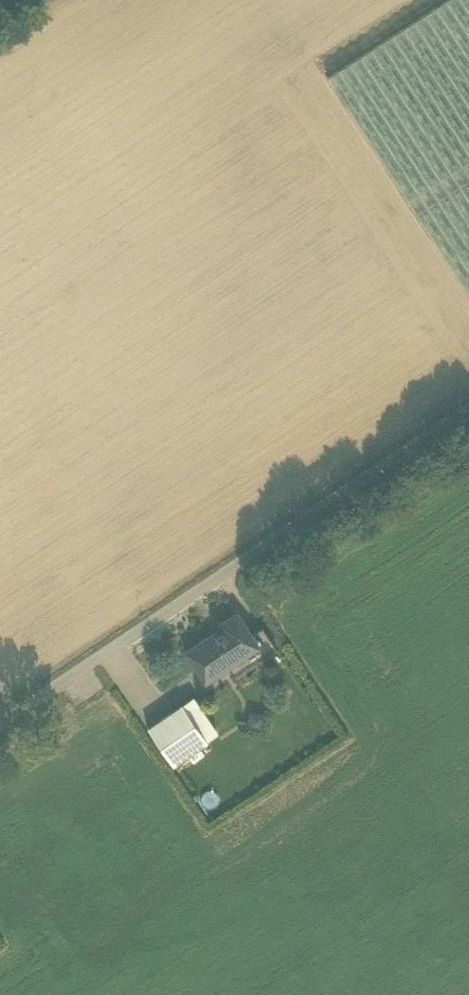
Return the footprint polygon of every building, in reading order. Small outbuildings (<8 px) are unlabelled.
[(468,294),(468,0),(447,0),(327,77),(468,294)] [(185,651),(205,681),(228,666),(235,676),(278,649),(263,626),(252,634),(237,612),(219,623),(222,627),(185,651)] [(217,734),(192,697),(148,728),(172,764),(217,734)]
